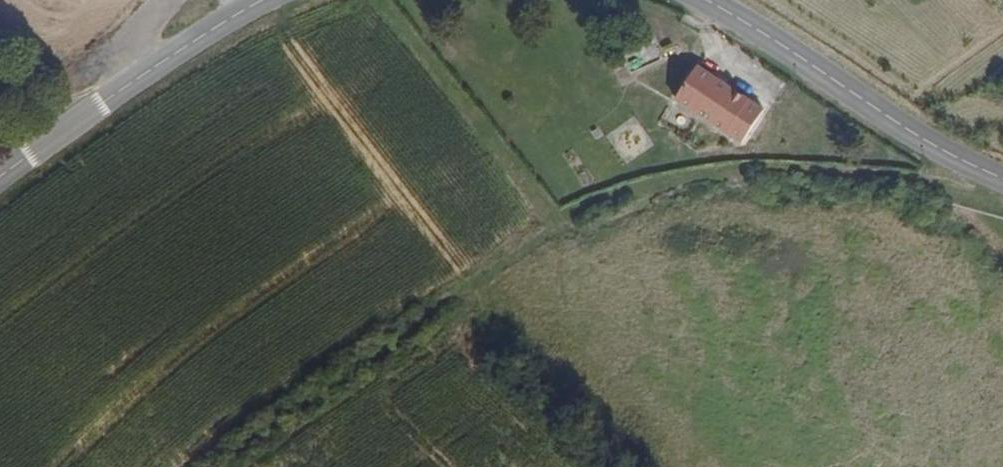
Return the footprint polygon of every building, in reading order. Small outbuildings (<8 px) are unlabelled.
[(660,56),(648,33),(615,47),(626,71),(641,65),(660,56)] [(762,107),(727,85),(694,65),(681,85),(673,99),(740,141),(762,107)]
